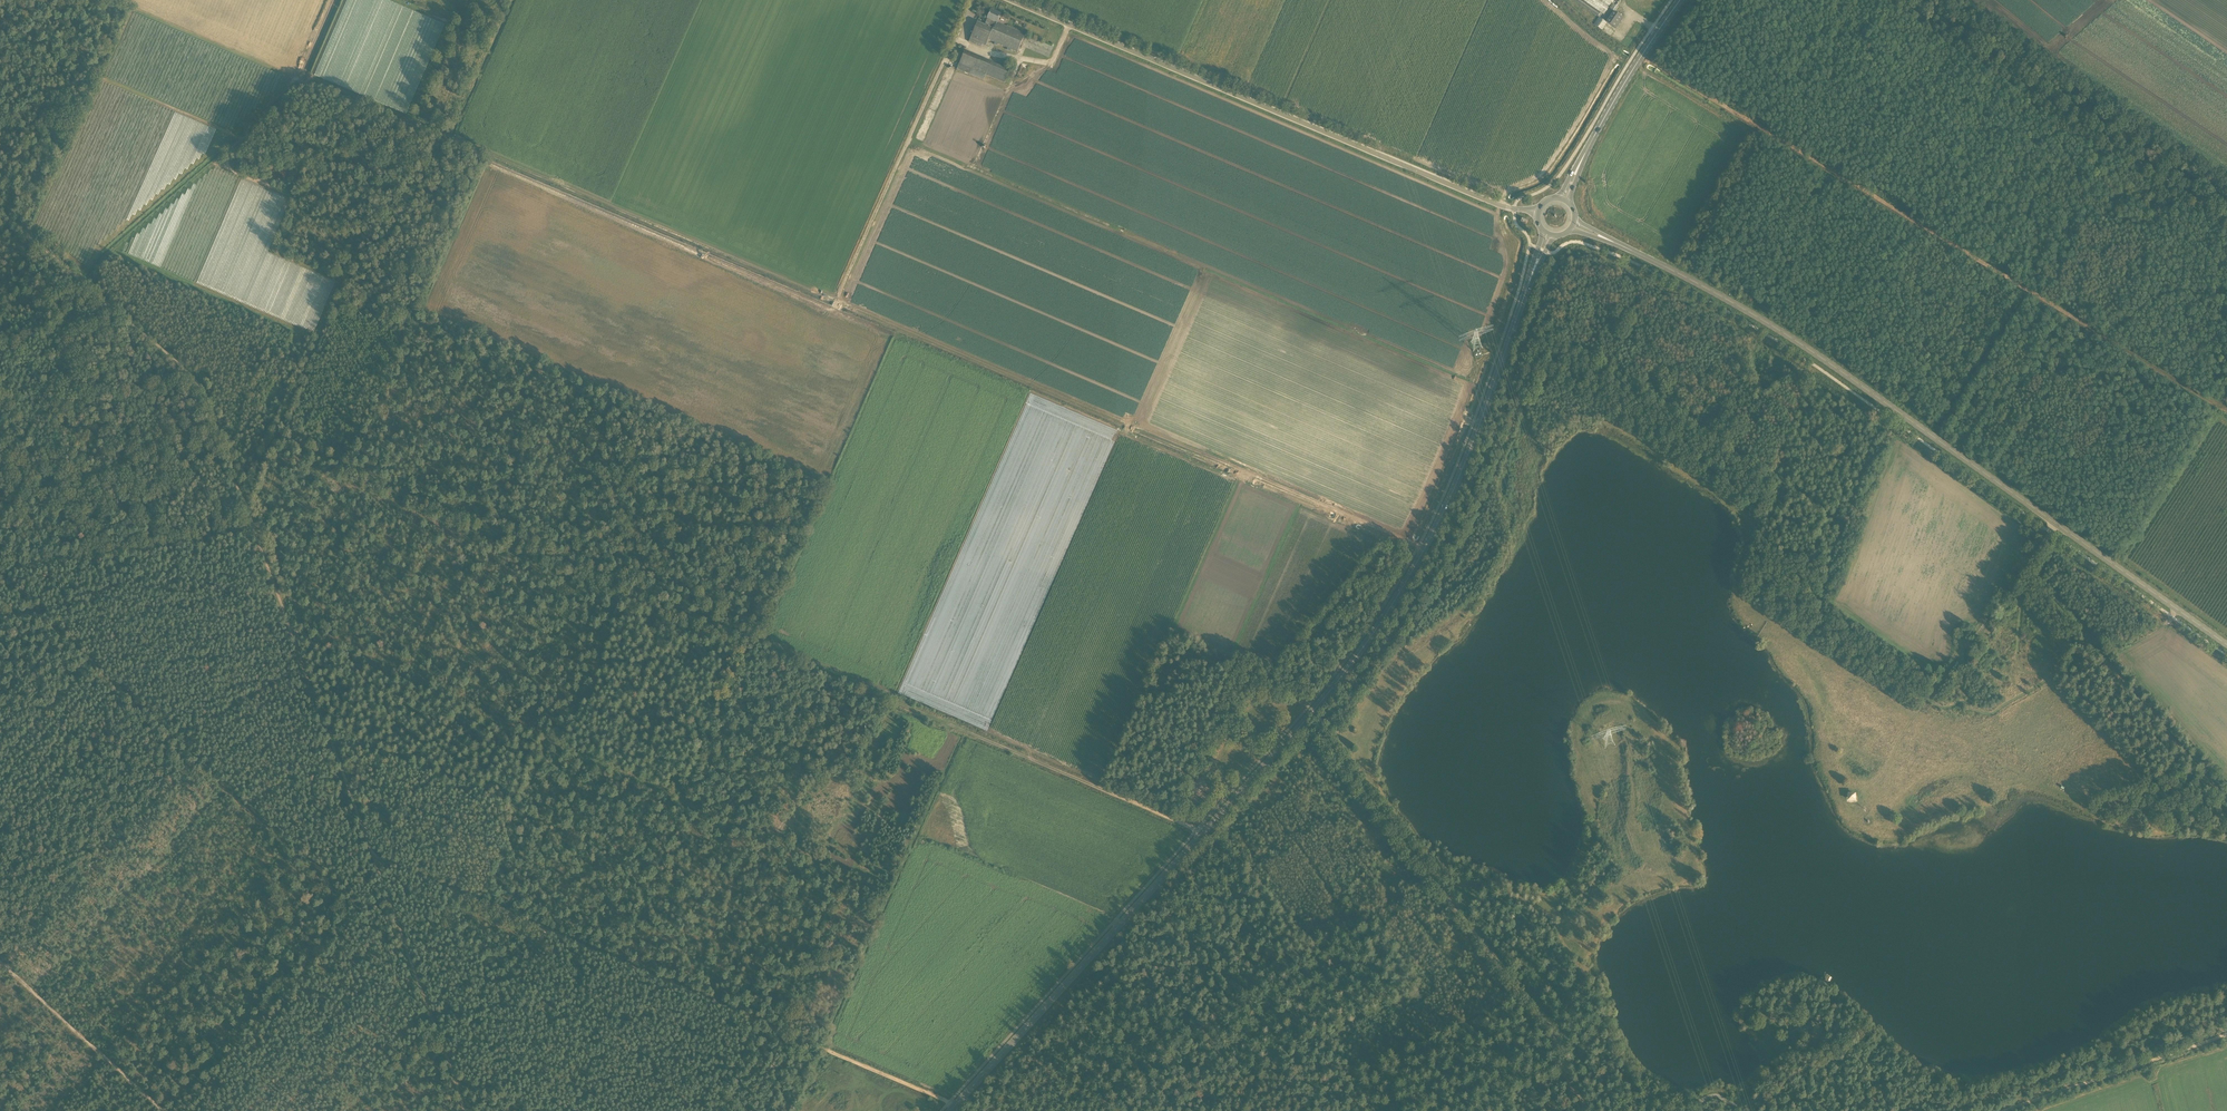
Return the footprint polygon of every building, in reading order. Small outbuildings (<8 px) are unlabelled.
[(1610,6),(1614,0),(1573,0),(1598,17),(1601,13),(1604,15),(1610,6)] [(981,47),(982,45),(985,46),(988,41),(1017,53),(1025,35),(997,23),(1000,15),(990,11),(984,26),(977,23),(970,40),(969,42),(981,47)] [(1616,29),(1624,18),(1614,12),(1606,23),(1599,17),(1594,25),(1602,30),(1607,23),(1616,29)] [(964,51),(957,69),(983,80),(985,76),(1004,84),(1010,70),(964,51)] [(1922,669),(1925,671),(1930,664),(1927,661),(1922,669)] [(1799,1045),(1798,1043),(1802,1040),(1798,1035),(1797,1036),(1794,1031),(1791,1033),(1793,1037),(1789,1040),(1794,1047),(1792,1049),(1799,1045)]
